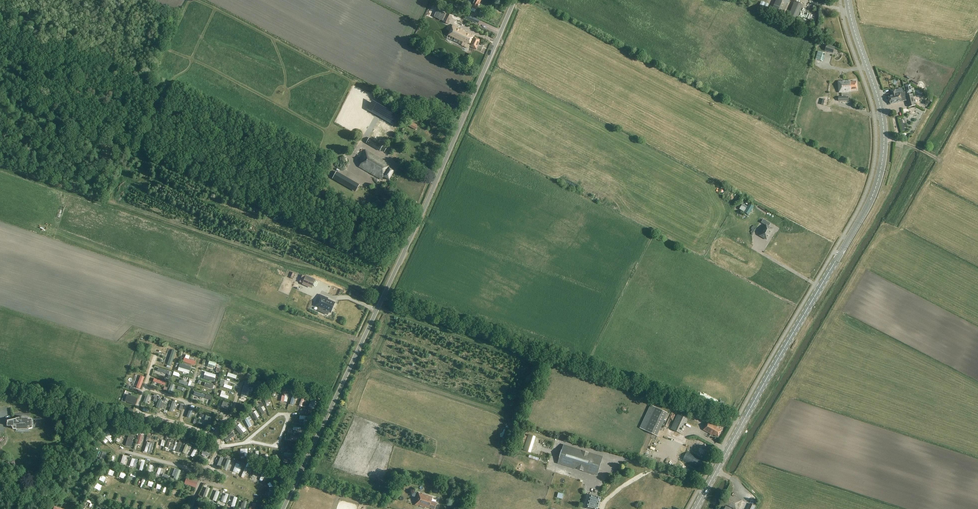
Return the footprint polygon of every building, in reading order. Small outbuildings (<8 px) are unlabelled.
[(476,10),(481,1),(479,0),(474,0),(470,7),(472,8),(470,11),(474,13),(476,10)] [(772,9),(784,15),(788,4),(789,4),(791,0),(776,0),(772,9)] [(795,2),(789,16),(797,19),(803,5),(795,2)] [(452,17),(445,14),(445,13),(437,10),(434,17),(444,21),(443,22),(448,25),(452,17)] [(813,17),(820,20),(822,14),(815,11),(813,17)] [(479,20),(468,16),(467,19),(477,24),(479,20)] [(452,25),(446,38),(468,49),(469,47),(475,50),(480,41),(473,37),(474,36),(467,33),(466,35),(463,33),(464,31),(452,25)] [(835,47),(827,45),(825,51),(833,53),(835,47)] [(823,62),(826,54),(818,51),(815,59),(823,62)] [(850,81),(838,82),(839,93),(848,92),(848,91),(856,90),(856,82),(850,82),(850,81)] [(888,96),(889,100),(900,97),(901,97),(906,96),(905,92),(896,94),(895,90),(890,91),(891,95),(888,96)] [(915,106),(912,95),(906,96),(901,97),(900,97),(889,100),(890,104),(907,101),(908,107),(915,106)] [(27,117),(22,120),(24,126),(30,123),(27,117)] [(418,126),(412,122),(409,127),(415,131),(418,126)] [(379,151),(380,150),(384,153),(386,149),(382,147),(383,146),(369,138),(366,144),(379,151)] [(364,150),(358,161),(361,163),(358,167),(381,180),(382,177),(388,181),(394,171),(388,168),(389,165),(364,150)] [(341,174),(337,181),(351,189),(355,182),(341,174)] [(750,204),(744,213),(749,215),(754,207),(750,204)] [(773,229),(768,227),(770,224),(763,220),(761,223),(766,226),(760,236),(767,240),(773,229)] [(302,284),(311,289),(312,289),(316,280),(306,275),(302,284)] [(314,306),(319,308),(318,311),(327,315),(328,312),(330,313),(334,303),(327,300),(327,299),(319,295),(314,306)] [(185,358),(183,362),(195,366),(197,361),(185,358)] [(233,394),(229,393),(230,390),(226,389),(224,396),(232,398),(233,394)] [(312,398),(308,407),(314,410),(318,401),(312,398)] [(269,412),(268,409),(271,408),(267,401),(261,405),(266,414),(269,412)] [(651,405),(640,428),(656,436),(667,413),(651,405)] [(121,416),(115,414),(112,422),(117,425),(121,416)] [(677,415),(671,429),(680,433),(686,419),(677,415)] [(252,416),(248,418),(252,427),(256,424),(252,416)] [(7,421),(8,426),(13,426),(13,429),(17,430),(17,428),(23,429),(28,428),(29,429),(32,428),(32,419),(28,419),(28,420),(22,419),(17,420),(16,419),(7,421)] [(245,434),(249,432),(247,428),(248,427),(245,422),(240,426),(245,434)] [(708,422),(703,430),(711,435),(711,434),(718,438),(722,431),(717,428),(718,427),(708,422)] [(177,430),(176,434),(189,438),(190,434),(177,430)] [(232,441),(240,434),(237,431),(229,437),(232,441)] [(127,433),(124,446),(131,448),(134,435),(127,433)] [(531,453),(536,437),(528,435),(524,451),(531,453)] [(174,449),(177,440),(171,438),(168,447),(174,449)] [(203,438),(201,443),(212,447),(213,442),(203,438)] [(151,440),(147,451),(154,454),(158,442),(151,440)] [(601,463),(603,457),(564,445),(562,451),(560,458),(558,463),(597,475),(599,470),(601,463)] [(704,467),(708,458),(691,451),(687,459),(704,467)] [(112,455),(109,463),(114,465),(117,457),(112,455)] [(132,459),(130,467),(136,468),(138,460),(132,459)] [(236,464),(233,472),(237,474),(237,472),(240,473),(242,468),(239,467),(240,465),(236,464)] [(174,470),(171,479),(176,480),(179,471),(174,470)] [(102,480),(108,483),(111,478),(104,475),(102,480)] [(186,479),(184,484),(195,488),(197,482),(186,479)] [(225,493),(220,505),(225,506),(229,495),(225,493)] [(414,505),(425,508),(425,507),(431,508),(434,508),(436,503),(431,502),(432,498),(418,493),(414,505)] [(601,498),(591,495),(587,508),(589,508),(597,508),(601,498)] [(742,502),(734,497),(733,498),(730,497),(725,507),(725,508),(724,508),(739,508),(742,502)]
